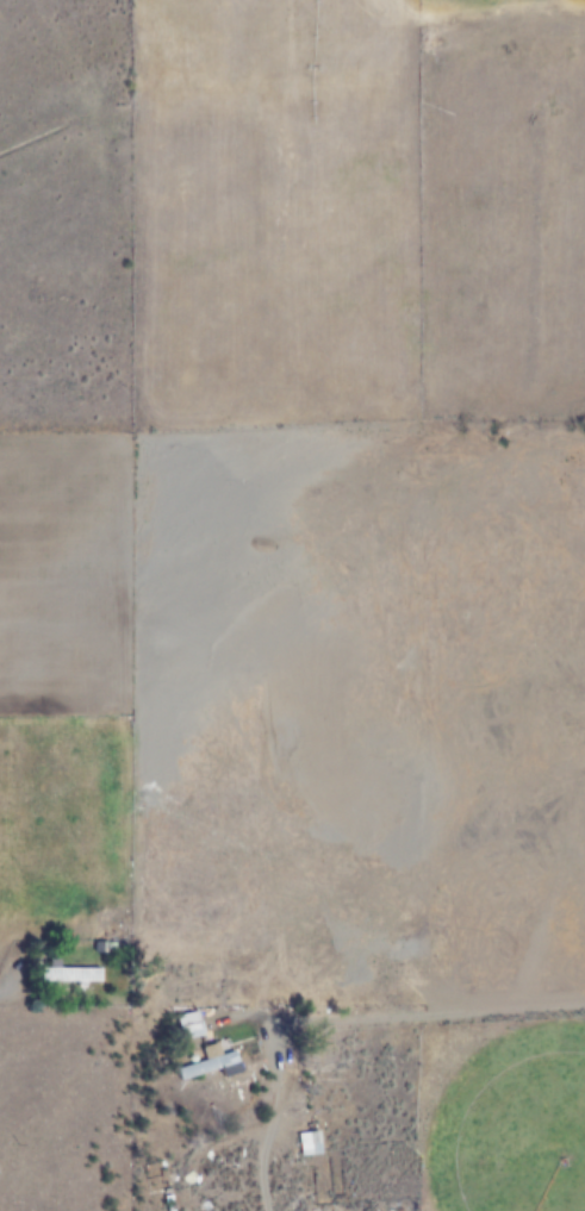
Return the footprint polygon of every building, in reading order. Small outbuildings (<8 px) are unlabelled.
[(39,982),(103,982),(103,968),(39,968),(39,982)] [(203,1039),(201,1013),(176,1015),(178,1040),(203,1039)] [(182,1083),(221,1070),(226,1083),(243,1077),(235,1052),(221,1056),(217,1044),(203,1049),(207,1061),(178,1070),(182,1083)] [(303,1158),(324,1155),(321,1132),(299,1134),(303,1158)]
